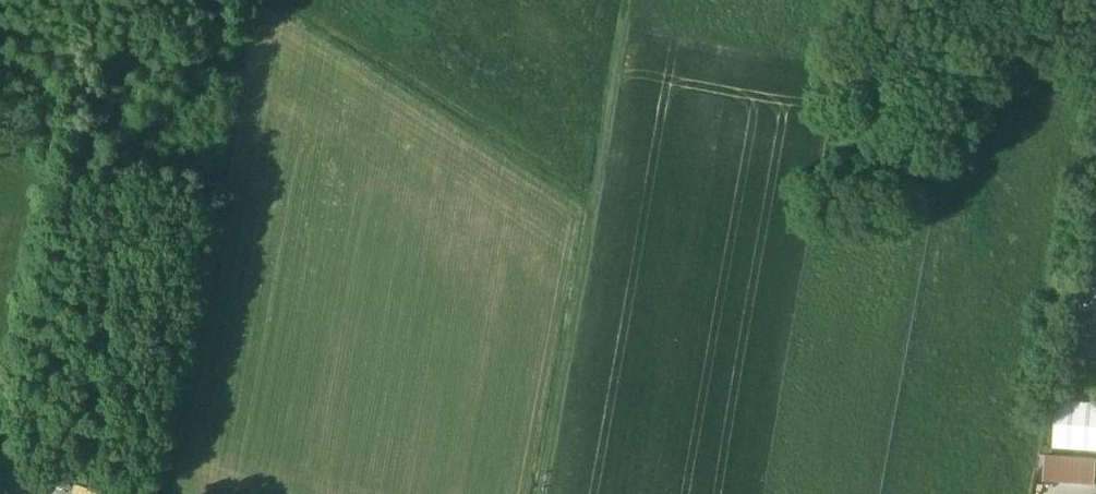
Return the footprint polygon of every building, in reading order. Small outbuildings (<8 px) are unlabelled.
[(1095,447),(1095,403),(1060,400),(1056,444),(1095,447)] [(1045,454),(1044,480),(1095,484),(1095,473),(1095,458),(1045,454)]
